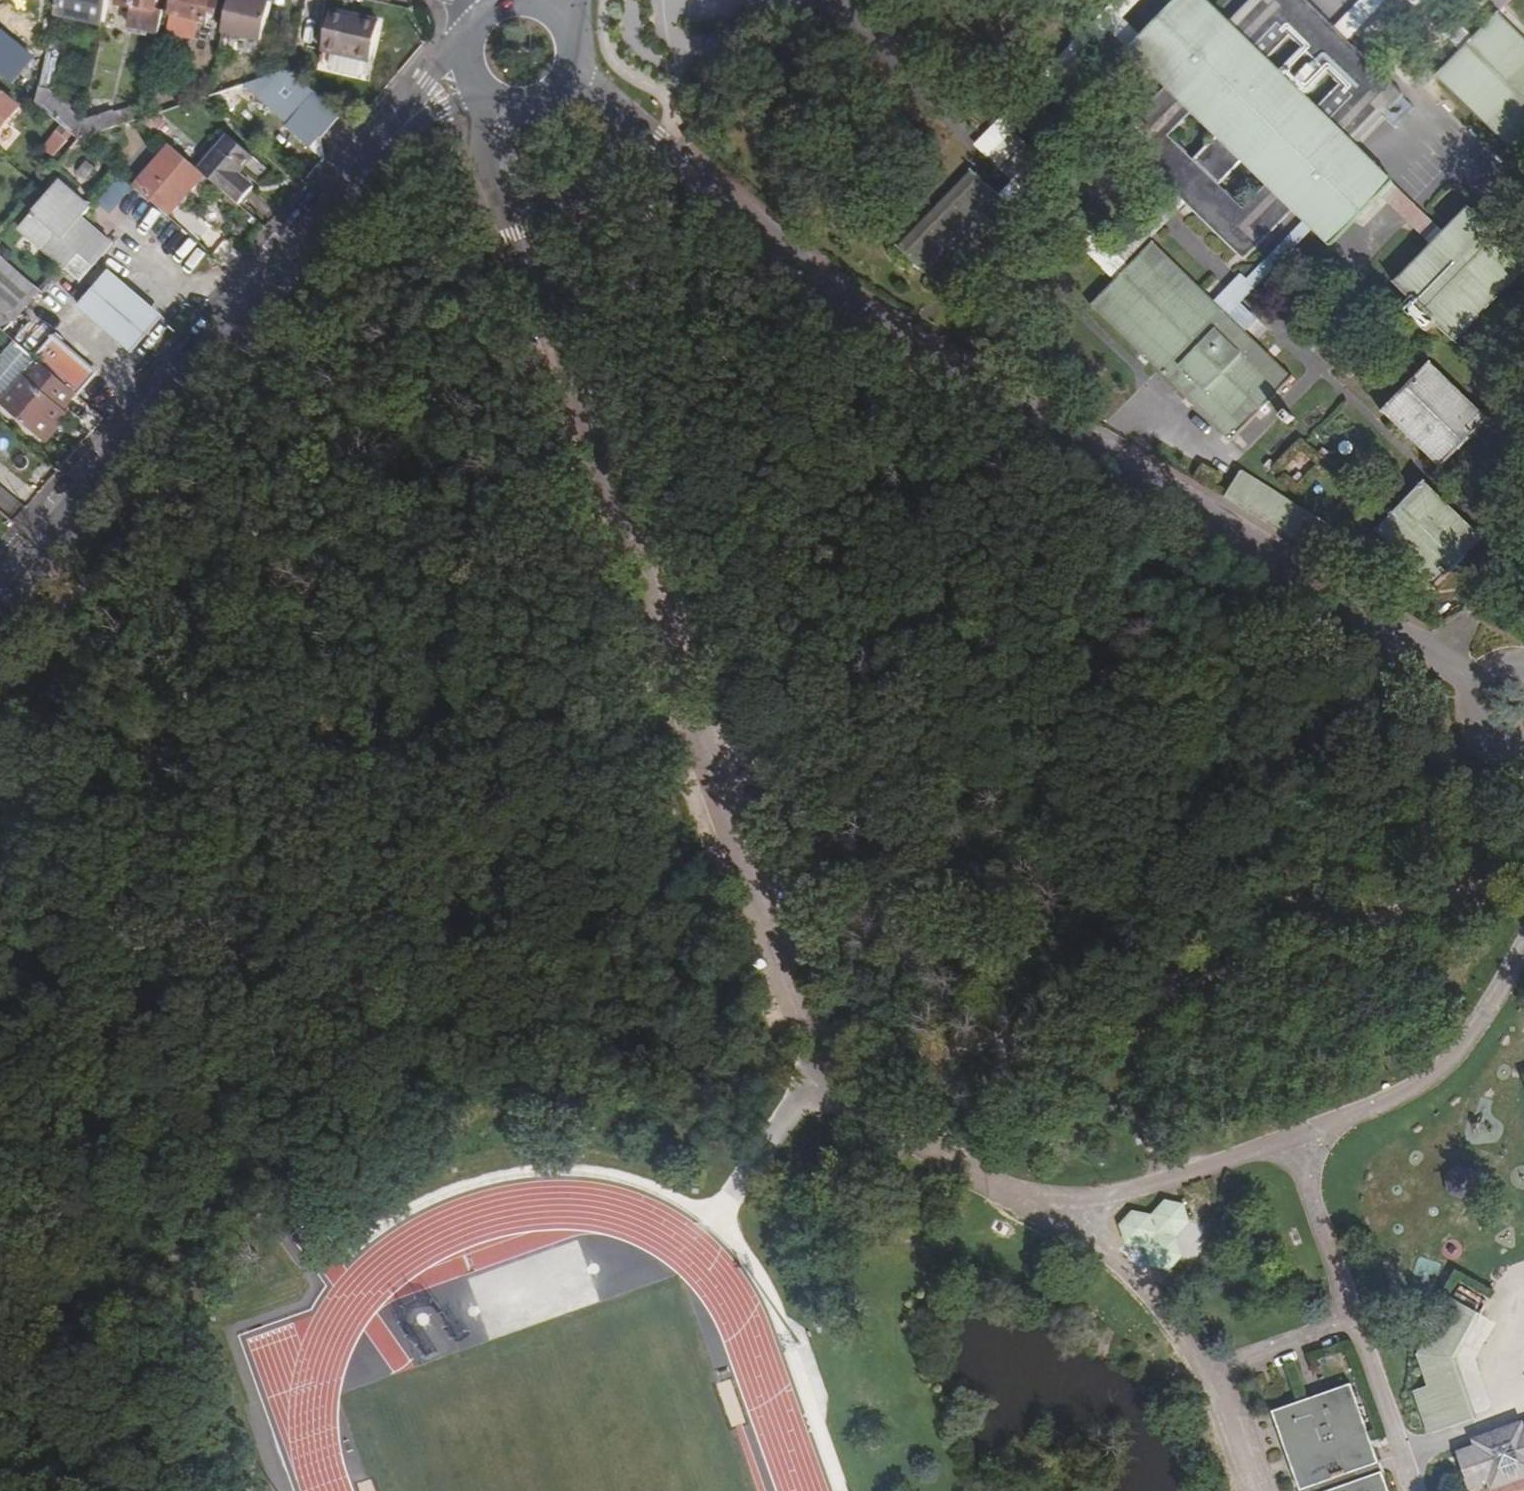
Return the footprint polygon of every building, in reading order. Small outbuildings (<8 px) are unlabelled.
[(113,0),(61,0),(58,14),(107,25),(113,0)] [(169,11),(160,10),(163,0),(125,0),(123,8),(138,11),(133,31),(163,37),(169,11)] [(223,0),(181,0),(173,35),(201,40),(205,22),(211,24),(213,14),(220,16),(223,0)] [(254,0),(235,0),(226,35),(266,44),(275,5),(257,1),(254,0)] [(1028,189),(1039,176),(1003,139),(1101,41),(1163,104),(1225,40),(1184,0),(1159,0),(1175,16),(1139,52),(1115,27),(1142,0),(1117,0),(947,170),(958,182),(996,220),(1014,202),(1102,289),(1141,250),(1180,212),(1165,198),(1101,261),(1028,189)] [(1288,0),(1264,0),(1225,40),(1163,104),(1117,150),(1165,198),(1180,212),(1241,273),(1290,224),(1271,203),(1332,141),(1351,160),(1399,111),(1339,51),(1325,37),(1288,0)] [(1325,37),(1339,51),(1391,0),(1363,0),(1325,37)] [(1461,65),(1474,52),(1422,0),(1395,0),(1461,65)] [(384,24),(335,12),(325,52),(336,55),(332,68),(336,74),(361,79),(366,76),(369,63),(372,64),(384,24)] [(1461,65),(1438,89),(1517,169),(1523,162),(1523,56),(1496,29),(1474,52),(1461,65)] [(0,44),(0,71),(14,84),(34,60),(7,36),(0,44)] [(64,44),(52,41),(41,87),(52,89),(64,44)] [(256,85),(218,97),(239,117),(251,104),(255,108),(267,95),(256,85)] [(86,120),(52,89),(41,87),(38,104),(81,141),(86,120)] [(310,149),(340,114),(311,90),(301,101),(308,107),(288,131),(310,149)] [(86,120),(81,141),(139,122),(136,111),(115,117),(114,113),(86,120)] [(159,116),(144,121),(141,122),(157,135),(166,125),(167,123),(159,116)] [(172,148),(175,150),(184,140),(166,125),(157,135),(172,148)] [(59,126),(42,147),(54,157),(71,136),(59,126)] [(205,176),(242,206),(258,187),(243,174),(256,158),(232,138),(203,174),(205,176)] [(1271,203),(1290,224),(1301,235),(1351,186),(1426,261),(1439,248),(1351,160),(1332,141),(1271,203)] [(169,217),(205,176),(203,174),(197,169),(175,150),(172,148),(137,189),(169,217)] [(128,185),(117,175),(96,198),(108,208),(128,185)] [(923,295),(996,220),(958,182),(884,257),(923,295)] [(23,232),(82,283),(95,268),(115,245),(84,218),(92,209),(63,184),(23,232)] [(1465,222),(1439,248),(1426,261),(1391,297),(1446,354),(1519,278),(1465,222)] [(1141,250),(1102,289),(1082,309),(1219,446),(1280,387),(1141,250)] [(0,258),(0,328),(6,333),(40,293),(0,258)] [(95,268),(82,283),(74,292),(127,336),(147,312),(95,268)] [(55,337),(37,359),(76,392),(81,396),(99,374),(55,337)] [(37,359),(22,346),(0,372),(0,378),(16,392),(5,405),(43,438),(67,410),(63,407),(76,392),(37,359)] [(1431,479),(1478,433),(1421,376),(1377,423),(1431,479)] [(1224,496),(1317,553),(1329,526),(1239,470),(1224,496)] [(1413,495),(1369,539),(1426,595),(1468,552),(1413,495)] [(1140,1119),(1148,1149),(1164,1145),(1157,1115),(1140,1119)] [(1176,1239),(1176,1232),(1186,1222),(1181,1207),(1167,1204),(1157,1214),(1147,1218),(1135,1215),(1124,1225),(1129,1241),(1142,1244),(1148,1249),(1154,1264),(1169,1267),(1180,1255),(1176,1239)] [(501,1331),(576,1308),(566,1276),(562,1278),(557,1261),(539,1266),(543,1279),(526,1284),(525,1282),(524,1283),(532,1310),(518,1314),(517,1311),(497,1318),(501,1331)] [(1476,1304),(1456,1293),(1420,1357),(1424,1369),(1431,1386),(1417,1391),(1432,1433),(1474,1419),(1453,1359),(1479,1314),(1474,1311),(1478,1305),(1476,1304)] [(1381,1472),(1372,1475),(1368,1466),(1378,1462),(1368,1438),(1351,1387),(1271,1416),(1298,1490),(1299,1490),(1307,1488),(1308,1490),(1388,1490),(1381,1472)] [(1523,1421),(1473,1440),(1476,1446),(1457,1453),(1471,1490),(1477,1490),(1491,1486),(1489,1478),(1523,1464),(1523,1423),(1523,1421)] [(1491,1486),(1493,1490),(1496,1490),(1523,1480),(1523,1464),(1489,1478),(1491,1486)]
